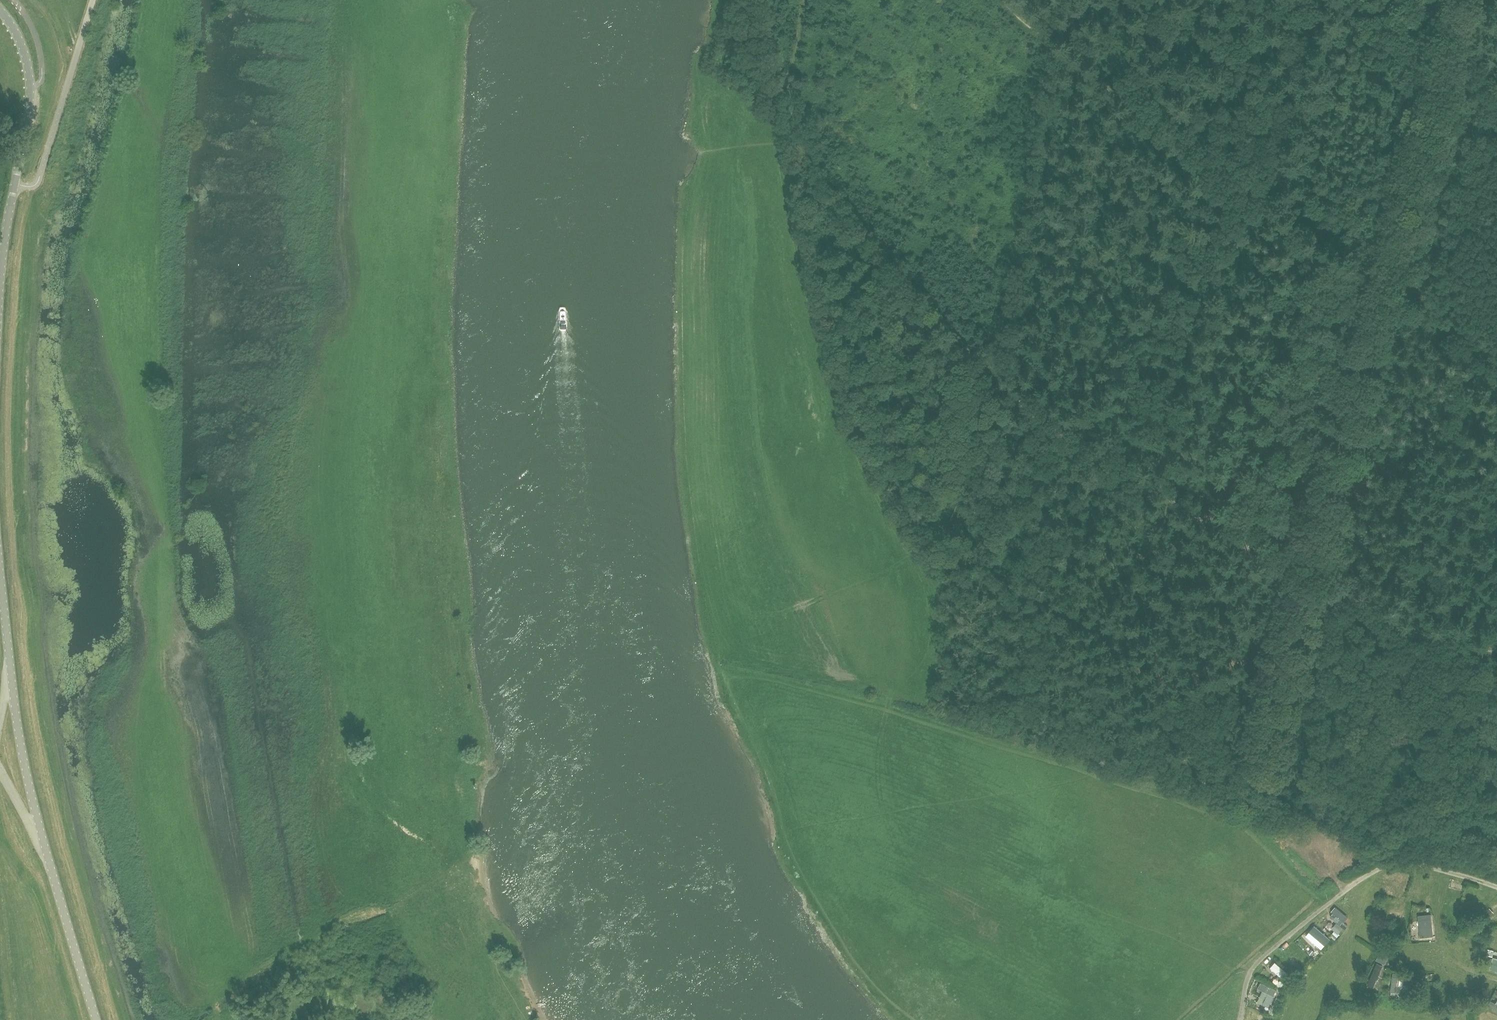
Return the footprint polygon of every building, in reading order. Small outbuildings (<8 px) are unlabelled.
[(1399,875),(1393,873),(1389,885),(1401,889),(1406,873),(1401,871),(1399,875)] [(1453,886),(1447,886),(1446,902),(1458,903),(1460,884),(1454,883),(1453,886)] [(1475,885),(1471,892),(1476,895),(1481,888),(1475,885)] [(1496,915),(1496,906),(1491,899),(1486,903),(1496,915)] [(1415,911),(1415,902),(1406,902),(1406,911),(1415,911)] [(1417,934),(1431,934),(1430,918),(1416,918),(1417,934)] [(1363,937),(1373,943),(1379,933),(1369,927),(1363,937)] [(1320,943),(1326,937),(1318,929),(1312,936),(1320,943)] [(1457,930),(1450,931),(1453,942),(1459,941),(1457,930)] [(1290,945),(1285,956),(1280,963),(1290,968),(1294,962),(1301,966),(1307,954),(1290,945)] [(1490,955),(1488,966),(1496,968),(1496,957),(1490,955)] [(1267,967),(1283,977),(1287,970),(1271,960),(1267,967)] [(1375,961),(1366,984),(1372,986),(1381,963),(1375,961)] [(1258,980),(1255,987),(1263,991),(1259,1002),(1267,1005),(1274,987),(1258,980)] [(1450,997),(1450,987),(1435,986),(1435,997),(1450,997)] [(1489,999),(1486,1004),(1496,1011),(1496,1003),(1489,999)] [(1246,1016),(1258,1019),(1265,1019),(1267,1013),(1249,1007),(1246,1016)] [(1484,1009),(1479,1017),(1485,1019),(1496,1019),(1496,1016),(1484,1009)] [(1432,1010),(1422,1010),(1422,1019),(1431,1019),(1432,1010)] [(1445,1019),(1457,1019),(1457,1011),(1445,1011),(1445,1019)]
